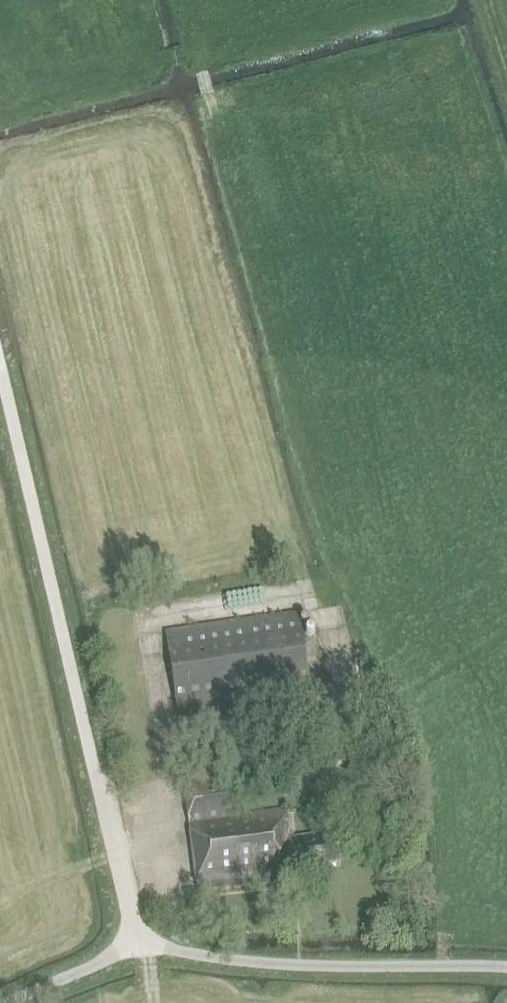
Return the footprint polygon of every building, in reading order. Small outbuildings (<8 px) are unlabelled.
[(310,698),(298,613),(164,632),(177,717),(310,698)] [(248,765),(236,767),(238,784),(250,782),(248,765)] [(286,871),(338,864),(334,834),(293,840),(293,835),(287,836),(284,809),(239,815),(232,768),(180,775),(196,892),(287,880),(286,871)]
